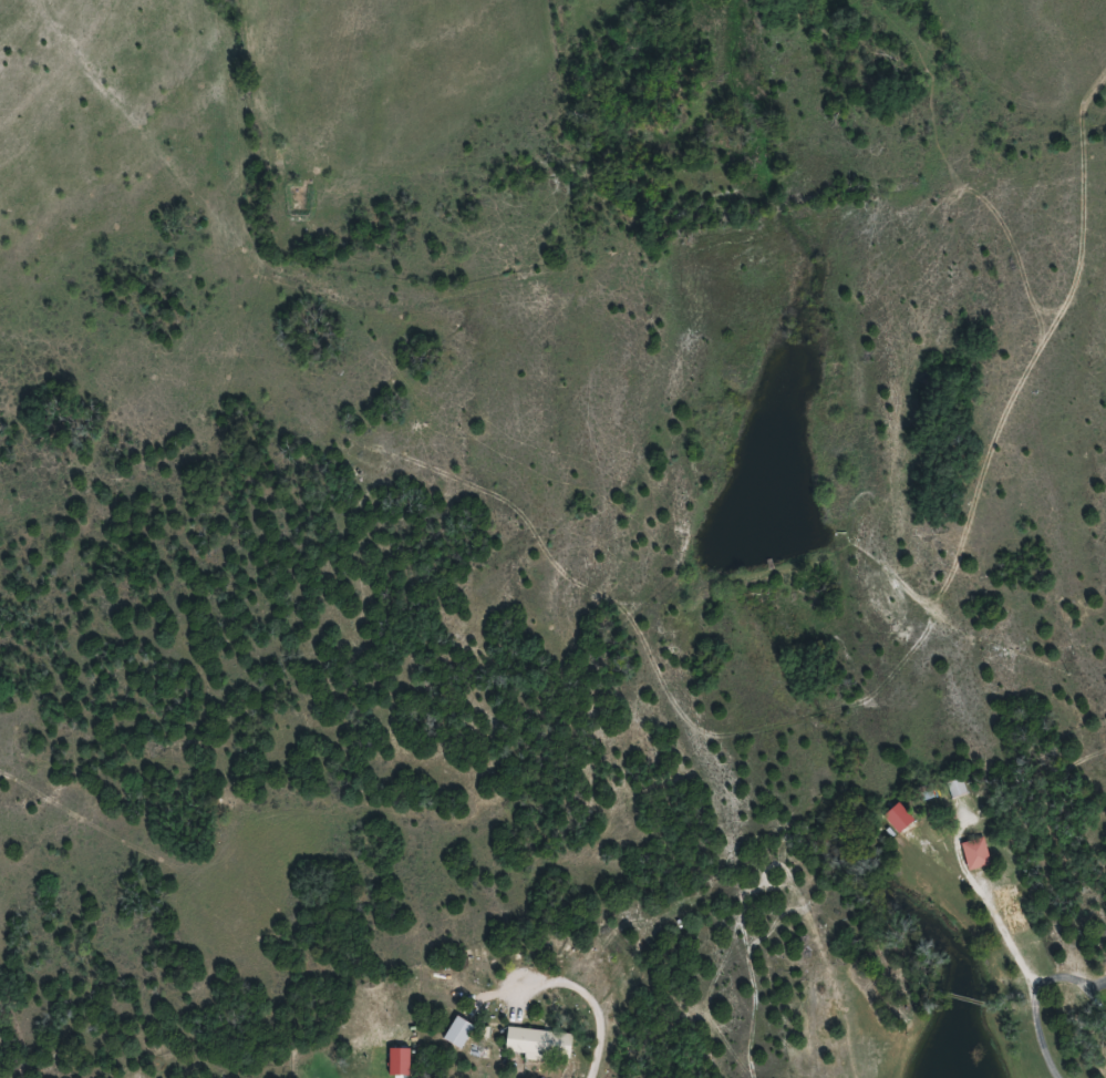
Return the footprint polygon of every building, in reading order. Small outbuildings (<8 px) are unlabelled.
[(965,793),(958,777),(943,783),(950,799),(965,793)] [(988,866),(982,838),(958,843),(964,871),(988,866)] [(456,1049),(470,1026),(453,1016),(439,1039),(456,1049)] [(566,1060),(568,1033),(503,1027),(501,1051),(523,1053),(522,1056),(566,1060)]
